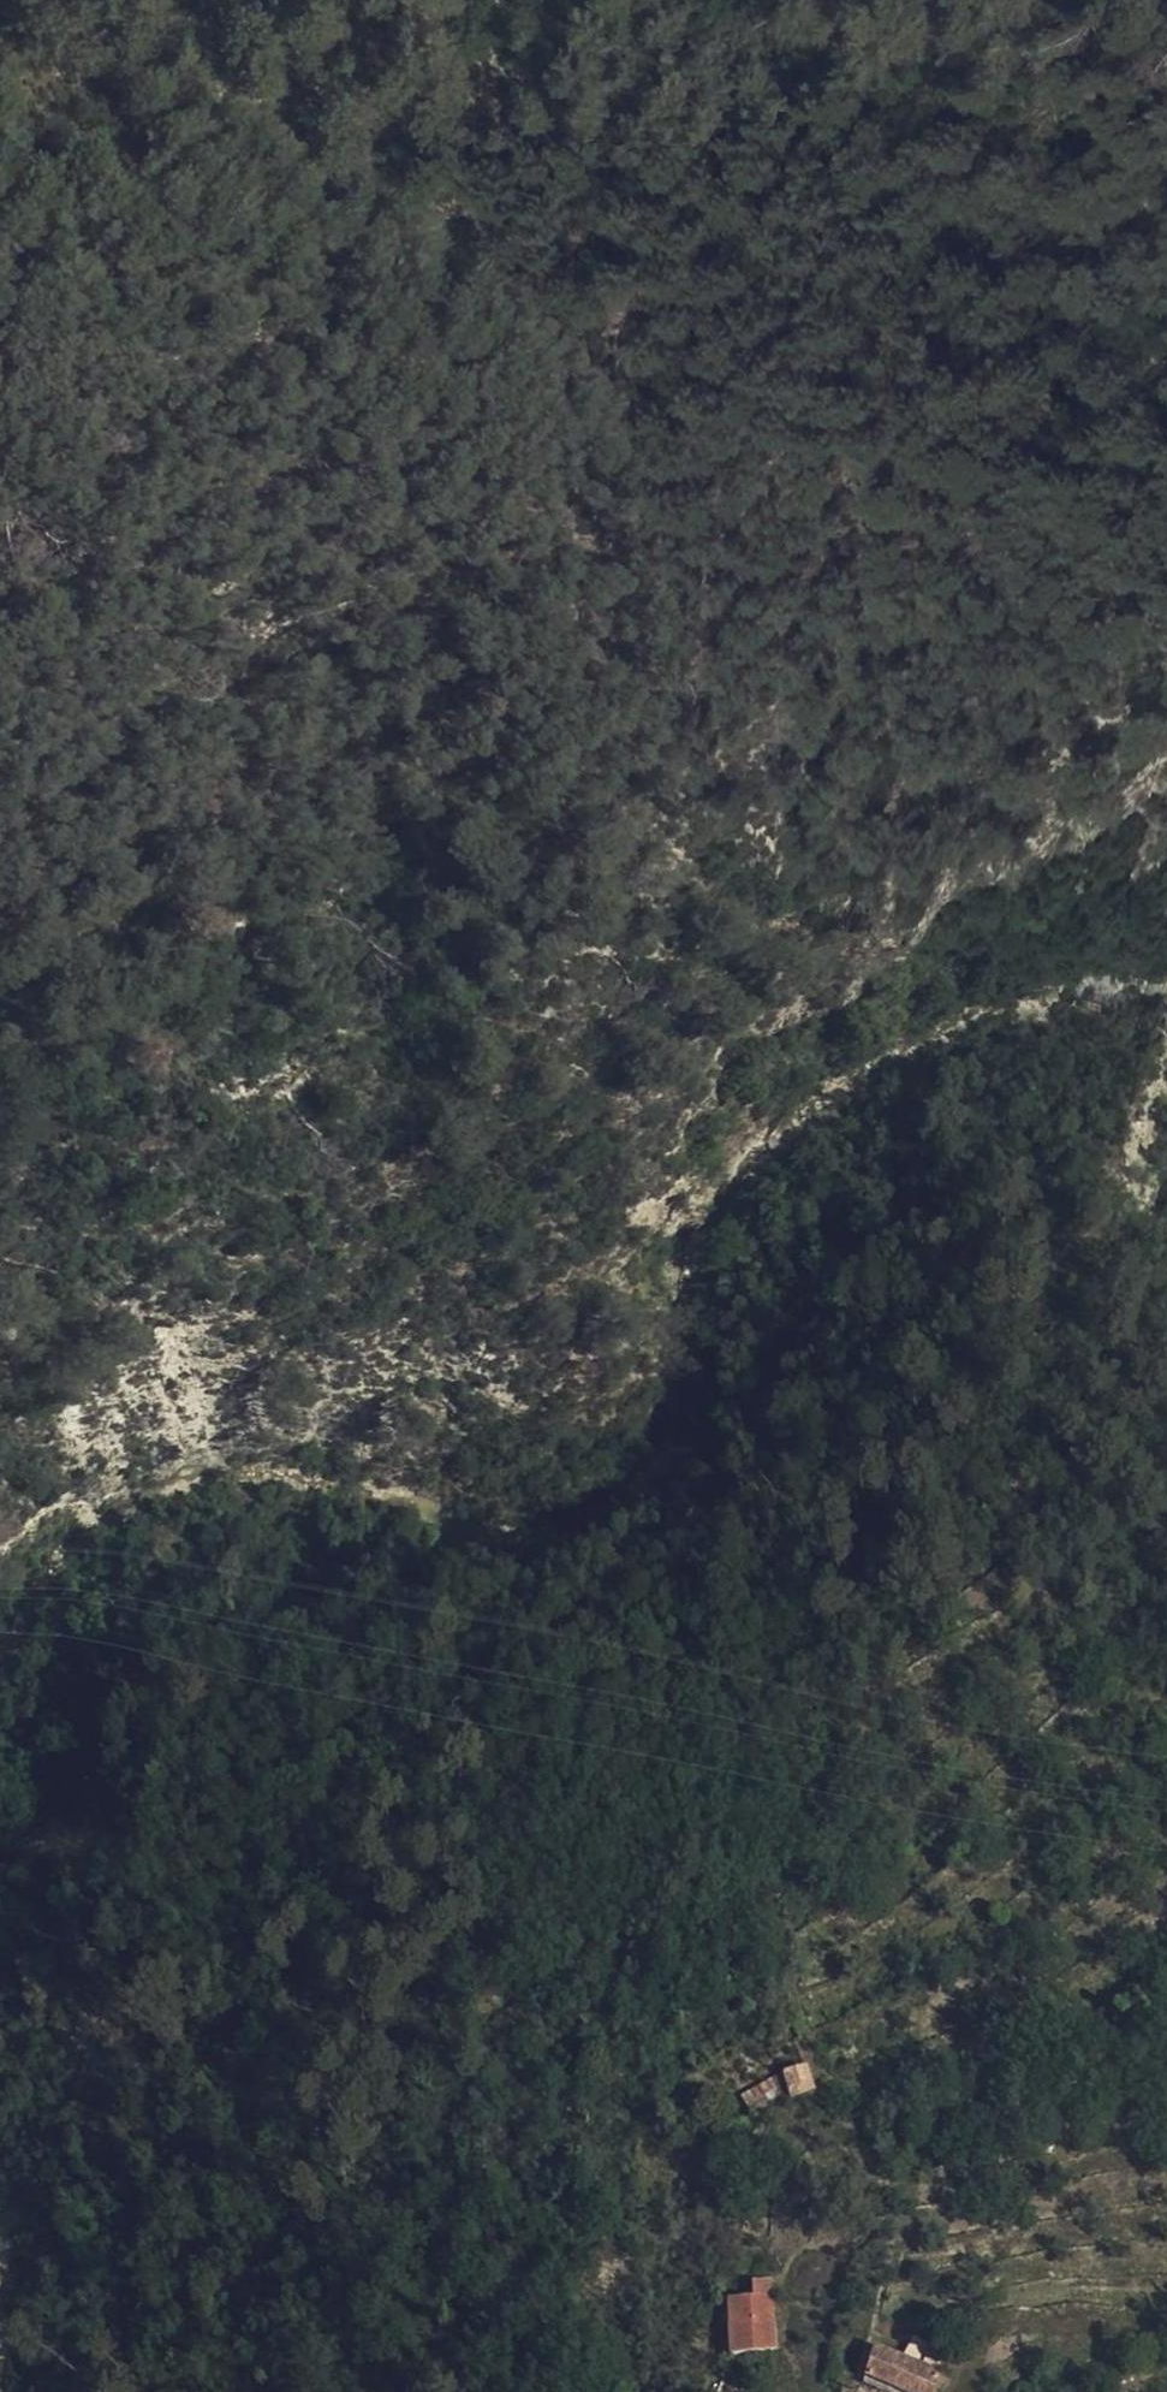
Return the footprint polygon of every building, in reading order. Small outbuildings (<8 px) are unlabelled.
[(820,2092),(818,2088),(810,2070),(791,2078),(801,2101),(820,2092)] [(742,2093),(749,2108),(779,2094),(772,2078),(742,2093)] [(739,2304),(739,2312),(738,2329),(759,2327),(778,2326),(777,2302),(776,2302),(769,2303),(739,2304)] [(778,2326),(759,2327),(759,2359),(780,2358),(778,2326)] [(731,2348),(732,2360),(759,2359),(759,2327),(738,2329),(737,2347),(731,2348)] [(875,2381),(904,2391),(915,2363),(909,2361),(882,2353),(875,2381)] [(936,2370),(947,2379),(952,2367),(940,2362),(936,2370)] [(915,2363),(904,2391),(907,2391),(927,2391),(936,2370),(915,2363)] [(947,2379),(936,2370),(927,2391),(943,2391),(947,2379)]
